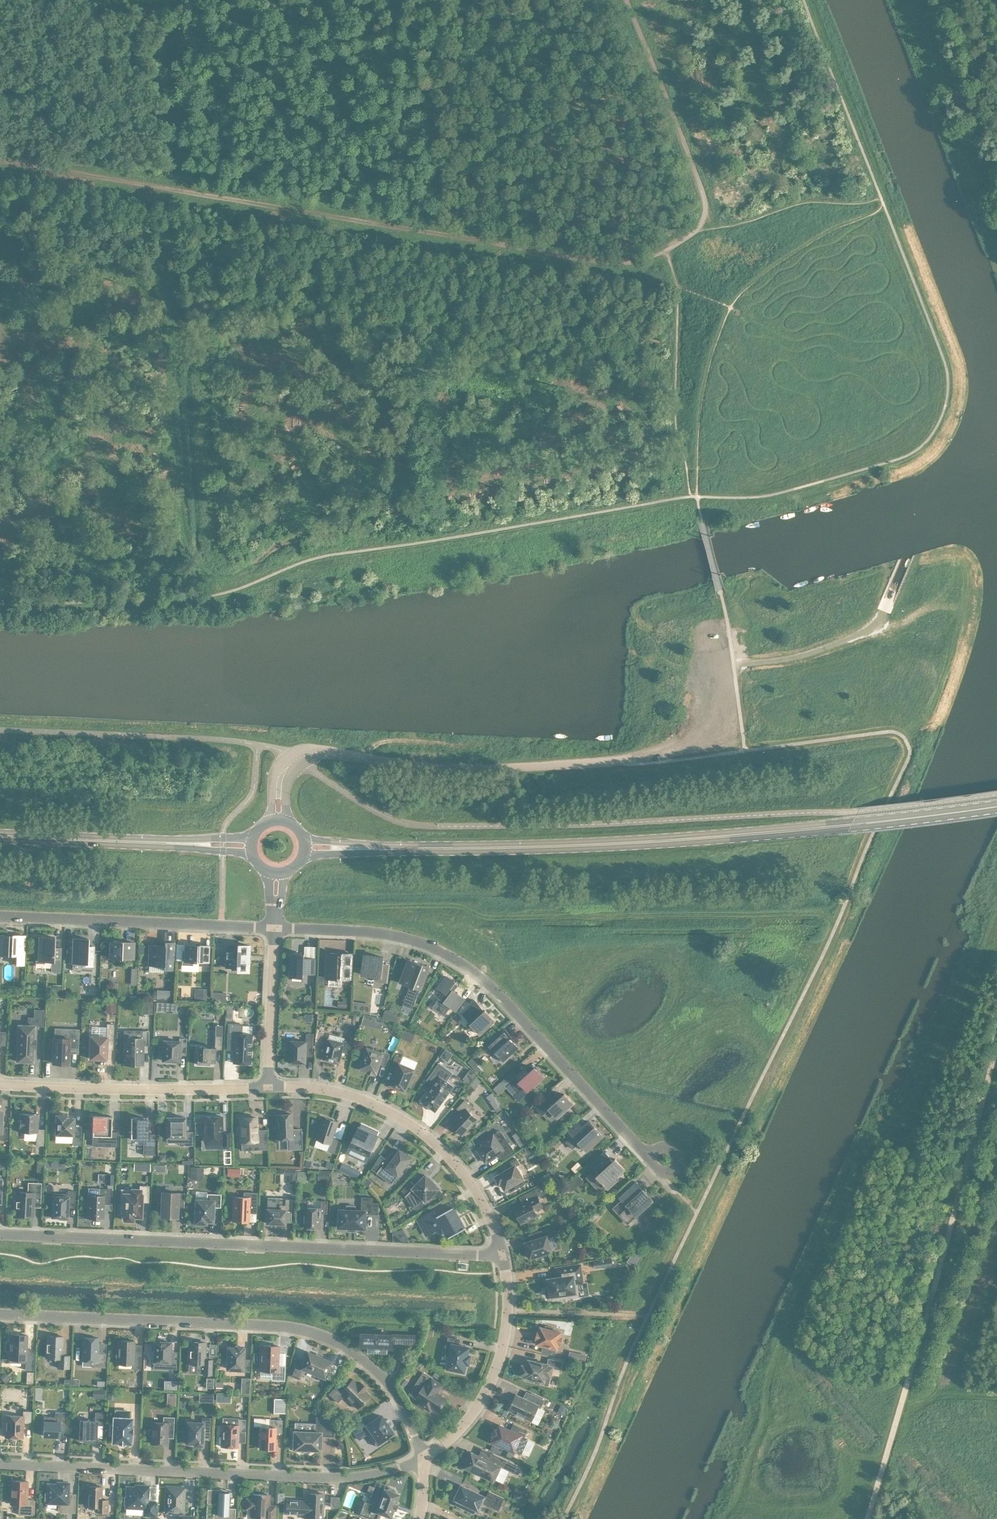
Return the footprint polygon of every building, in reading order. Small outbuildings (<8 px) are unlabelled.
[(25,936),(13,935),(13,937),(8,936),(8,935),(0,935),(0,955),(17,955),(17,964),(23,965),(25,936)] [(36,963),(45,963),(45,961),(52,961),(52,972),(60,972),(61,948),(53,948),(54,937),(39,937),(39,938),(37,938),(36,945),(39,945),(38,954),(36,954),(36,963)] [(93,947),(87,947),(88,939),(74,938),(73,963),(86,963),(86,966),(92,966),(93,947)] [(110,942),(110,958),(120,959),(120,961),(126,961),(126,959),(133,959),(134,943),(110,942)] [(148,966),(163,967),(163,970),(173,971),(174,942),(164,942),(164,946),(149,945),(148,966)] [(209,946),(185,945),(185,951),(183,951),(182,960),(185,960),(184,961),(199,962),(199,966),(207,966),(207,962),(208,962),(209,946)] [(251,955),(249,955),(249,946),(237,945),(237,950),(226,950),(226,967),(236,968),(236,971),(248,972),(248,962),(251,962),(251,955)] [(290,977),(303,977),(304,973),(315,974),(316,959),(309,959),(309,960),(304,960),(304,954),(291,953),(290,977)] [(326,978),(351,979),(352,954),(343,954),(343,956),(338,955),(338,953),(327,953),(327,960),(324,960),(324,971),(327,971),(326,978)] [(362,975),(378,977),(378,981),(387,982),(389,965),(382,964),(383,957),(365,955),(362,975)] [(402,1005),(412,1009),(419,990),(421,990),(430,967),(409,959),(400,982),(410,986),(402,1005)] [(441,999),(439,998),(432,1007),(444,1016),(450,1007),(455,1011),(464,999),(454,991),(458,986),(454,983),(454,982),(446,977),(438,988),(445,994),(441,999)] [(53,988),(53,996),(61,996),(61,988),(53,988)] [(195,989),(195,1001),(209,1002),(209,989),(195,989)] [(214,993),(213,1003),(222,1003),(222,993),(214,993)] [(471,1023),(470,1024),(480,1034),(495,1021),(485,1010),(484,1011),(474,1000),(461,1012),(471,1023)] [(106,1001),(106,1010),(116,1010),(116,1001),(106,1001)] [(142,1002),(142,1012),(153,1012),(153,1003),(142,1002)] [(359,1002),(358,1012),(370,1014),(372,1004),(359,1002)] [(34,1010),(34,1018),(28,1018),(28,1025),(18,1025),(18,1039),(14,1039),(14,1048),(17,1048),(17,1061),(33,1062),(34,1048),(35,1040),(34,1039),(34,1026),(43,1026),(44,1010),(34,1010)] [(385,1010),(382,1018),(395,1022),(398,1014),(385,1010)] [(456,1014),(451,1022),(455,1025),(461,1017),(456,1014)] [(364,1015),(362,1024),(381,1030),(384,1020),(364,1015)] [(90,1059),(106,1059),(106,1050),(113,1050),(114,1024),(107,1024),(107,1027),(106,1037),(91,1037),(90,1059)] [(241,1034),(242,1025),(228,1024),(227,1050),(228,1050),(228,1047),(233,1047),(233,1048),(234,1050),(233,1063),(250,1064),(252,1035),(241,1034)] [(214,1047),(197,1047),(197,1064),(209,1065),(209,1062),(215,1062),(215,1049),(221,1050),(222,1026),(215,1025),(214,1047)] [(91,1026),(91,1037),(106,1037),(107,1027),(91,1026)] [(405,1028),(403,1033),(413,1038),(415,1033),(405,1028)] [(58,1065),(66,1065),(66,1064),(68,1064),(69,1049),(78,1049),(79,1030),(55,1029),(55,1038),(54,1038),(53,1040),(50,1040),(50,1048),(53,1048),(52,1063),(59,1063),(58,1065)] [(493,1055),(495,1053),(503,1062),(518,1048),(510,1039),(512,1037),(505,1029),(486,1047),(493,1055)] [(125,1065),(142,1065),(142,1046),(149,1046),(149,1031),(142,1031),(142,1038),(126,1038),(125,1065)] [(292,1041),(291,1064),(300,1064),(300,1062),(305,1063),(306,1048),(313,1048),(314,1034),(306,1034),(306,1042),(292,1041)] [(186,1051),(187,1039),(179,1038),(179,1041),(163,1041),(163,1046),(161,1046),(161,1055),(163,1055),(163,1061),(179,1061),(179,1050),(186,1051)] [(323,1060),(339,1064),(342,1052),(350,1054),(353,1043),(344,1040),(343,1043),(329,1039),(323,1060)] [(357,1069),(365,1071),(366,1069),(369,1070),(368,1072),(374,1074),(374,1072),(376,1073),(379,1063),(385,1065),(389,1054),(382,1052),(382,1053),(367,1048),(364,1058),(361,1057),(357,1069)] [(441,1056),(448,1061),(452,1054),(446,1050),(441,1056)] [(396,1055),(390,1067),(397,1070),(390,1085),(392,1086),(392,1088),(399,1091),(399,1089),(405,1091),(414,1070),(400,1064),(403,1058),(396,1055)] [(439,1064),(428,1080),(434,1085),(421,1102),(435,1112),(454,1087),(446,1081),(452,1073),(439,1064)] [(534,1067),(520,1080),(516,1076),(505,1086),(513,1095),(523,1086),(527,1091),(533,1087),(534,1088),(539,1083),(538,1082),(543,1077),(541,1075),(542,1074),(537,1068),(536,1069),(534,1067)] [(470,1085),(465,1091),(469,1095),(475,1089),(470,1085)] [(542,1114),(549,1109),(557,1118),(559,1117),(561,1119),(566,1115),(564,1112),(573,1104),(564,1094),(560,1098),(553,1091),(535,1107),(542,1114)] [(493,1092),(486,1097),(497,1112),(504,1108),(493,1092)] [(451,1124),(462,1135),(477,1120),(469,1112),(473,1108),(465,1100),(456,1109),(461,1113),(451,1124)] [(517,1108),(510,1114),(518,1122),(525,1115),(517,1108)] [(58,1113),(58,1115),(56,1115),(56,1125),(54,1125),(54,1132),(56,1132),(56,1134),(73,1135),(72,1145),(81,1146),(81,1131),(73,1131),(74,1118),(73,1118),(73,1116),(73,1118),(67,1118),(67,1116),(65,1116),(65,1114),(58,1113)] [(20,1116),(18,1116),(17,1123),(18,1124),(19,1124),(19,1132),(37,1133),(36,1145),(43,1146),(44,1130),(37,1129),(38,1114),(20,1114),(20,1116)] [(276,1129),(276,1136),(277,1136),(278,1139),(287,1139),(287,1150),(302,1149),(301,1129),(292,1130),(292,1114),(277,1115),(277,1129),(276,1129)] [(110,1147),(118,1147),(118,1132),(111,1132),(111,1125),(112,1125),(112,1124),(109,1124),(109,1120),(112,1120),(112,1116),(111,1116),(111,1117),(93,1117),(92,1146),(93,1146),(93,1143),(110,1144),(110,1147)] [(143,1138),(143,1155),(155,1155),(155,1135),(147,1134),(147,1120),(142,1120),(142,1117),(131,1117),(131,1138),(143,1138)] [(166,1137),(179,1137),(180,1145),(192,1145),(192,1132),(185,1132),(185,1117),(166,1117),(166,1137)] [(217,1140),(217,1146),(224,1146),(230,1146),(229,1133),(223,1133),(222,1117),(203,1117),(204,1140),(217,1140)] [(339,1122),(324,1117),(317,1139),(331,1144),(329,1151),(336,1154),(341,1139),(334,1136),(339,1122)] [(238,1127),(237,1129),(237,1133),(239,1135),(241,1135),(241,1142),(253,1142),(253,1150),(267,1149),(266,1130),(257,1131),(256,1118),(240,1118),(241,1127),(238,1127)] [(568,1131),(573,1136),(567,1142),(573,1149),(579,1143),(586,1151),(603,1136),(589,1122),(580,1130),(576,1124),(568,1131)] [(359,1127),(353,1139),(354,1139),(350,1147),(368,1156),(372,1147),(372,1148),(378,1136),(359,1127)] [(496,1139),(493,1135),(489,1138),(489,1137),(483,1142),(481,1143),(482,1145),(483,1146),(477,1150),(485,1162),(499,1153),(503,1159),(514,1151),(504,1137),(498,1141),(496,1139)] [(521,1136),(516,1140),(520,1147),(526,1143),(521,1136)] [(531,1144),(524,1148),(527,1154),(534,1150),(531,1144)] [(414,1162),(414,1161),(400,1150),(395,1157),(392,1154),(393,1152),(393,1151),(387,1159),(381,1155),(372,1169),(377,1173),(392,1184),(393,1182),(394,1183),(399,1177),(397,1176),(410,1159),(414,1162)] [(605,1152),(590,1165),(599,1174),(596,1176),(608,1189),(616,1181),(614,1178),(625,1169),(615,1159),(612,1162),(609,1159),(610,1158),(605,1152)] [(516,1158),(506,1164),(509,1169),(496,1177),(499,1183),(501,1182),(505,1189),(513,1184),(513,1186),(514,1186),(524,1181),(515,1166),(519,1164),(516,1158)] [(327,1161),(325,1167),(332,1170),(334,1164),(327,1161)] [(338,1161),(335,1167),(340,1170),(340,1169),(343,1164),(343,1163),(338,1161)] [(578,1162),(571,1168),(576,1174),(583,1167),(578,1162)] [(188,1167),(188,1177),(190,1178),(203,1178),(204,1168),(188,1167)] [(549,1172),(542,1176),(546,1182),(553,1179),(549,1172)] [(442,1192),(426,1175),(415,1186),(411,1181),(402,1191),(406,1195),(405,1196),(405,1197),(406,1196),(412,1208),(414,1206),(416,1209),(424,1204),(423,1202),(425,1200),(426,1201),(431,1196),(432,1197),(439,1190),(442,1192)] [(579,1175),(565,1187),(568,1190),(581,1178),(579,1175)] [(41,1197),(41,1183),(28,1183),(28,1190),(26,1192),(17,1192),(16,1200),(15,1200),(14,1208),(16,1208),(16,1216),(33,1216),(33,1197),(41,1197)] [(140,1186),(140,1190),(132,1190),(133,1190),(133,1194),(124,1194),(123,1206),(120,1206),(120,1214),(123,1214),(123,1216),(124,1216),(124,1220),(133,1221),(133,1217),(141,1217),(141,1202),(148,1202),(149,1186),(140,1186)] [(542,1186),(524,1195),(527,1201),(513,1208),(521,1224),(527,1221),(528,1223),(535,1220),(534,1218),(537,1216),(535,1210),(542,1206),(537,1197),(546,1192),(542,1186)] [(633,1187),(619,1199),(620,1201),(612,1208),(622,1219),(627,1215),(631,1219),(647,1203),(645,1201),(650,1197),(643,1189),(639,1193),(633,1187)] [(87,1219),(103,1219),(104,1204),(112,1205),(113,1189),(99,1189),(99,1195),(88,1195),(87,1219)] [(74,1203),(75,1191),(68,1191),(67,1194),(53,1194),(53,1204),(51,1204),(50,1212),(52,1212),(52,1217),(59,1217),(59,1220),(67,1220),(68,1203),(74,1203)] [(161,1217),(177,1217),(177,1207),(183,1207),(183,1208),(184,1208),(185,1193),(184,1193),(162,1192),(162,1193),(158,1192),(157,1202),(157,1203),(161,1203),(161,1217)] [(227,1221),(249,1222),(249,1213),(251,1212),(251,1210),(256,1211),(256,1214),(257,1194),(244,1193),(244,1198),(233,1197),(232,1220),(227,1220),(227,1221)] [(197,1225),(204,1226),(204,1224),(206,1224),(206,1221),(213,1222),(213,1207),(220,1208),(221,1195),(207,1194),(207,1200),(196,1200),(195,1223),(197,1223),(197,1225)] [(373,1198),(362,1197),(361,1210),(355,1210),(355,1206),(347,1206),(347,1210),(339,1209),(339,1228),(348,1228),(348,1230),(349,1230),(349,1228),(354,1228),(354,1230),(355,1230),(356,1228),(365,1229),(366,1214),(378,1215),(379,1203),(371,1203),(371,1198),(373,1198)] [(393,1197),(387,1200),(390,1206),(397,1202),(393,1197)] [(268,1198),(266,1223),(284,1224),(285,1212),(291,1212),(292,1199),(268,1198)] [(321,1208),(305,1207),(304,1228),(320,1229),(321,1214),(327,1214),(328,1201),(321,1201),(321,1208)] [(464,1228),(453,1207),(437,1216),(434,1210),(419,1218),(423,1225),(423,1227),(423,1229),(424,1231),(426,1233),(428,1234),(427,1234),(428,1234),(443,1226),(449,1237),(464,1228)] [(570,1222),(572,1230),(581,1227),(578,1219),(570,1222)] [(562,1222),(554,1224),(556,1231),(564,1229),(562,1222)] [(544,1254),(552,1251),(547,1236),(552,1234),(550,1227),(537,1232),(539,1238),(525,1243),(527,1249),(525,1249),(527,1257),(529,1256),(530,1258),(537,1256),(538,1258),(545,1256),(544,1254)] [(634,1251),(627,1261),(634,1267),(641,1257),(634,1251)] [(611,1258),(603,1259),(604,1267),(613,1265),(611,1258)] [(583,1283),(581,1265),(560,1268),(561,1268),(563,1277),(557,1278),(557,1277),(557,1278),(548,1279),(549,1287),(548,1287),(545,1289),(546,1295),(549,1297),(552,1297),(553,1300),(563,1299),(562,1295),(579,1293),(577,1284),(583,1283)] [(540,1332),(537,1332),(536,1338),(538,1339),(537,1344),(543,1345),(542,1352),(554,1355),(556,1348),(557,1349),(558,1344),(560,1344),(562,1338),(560,1337),(561,1333),(552,1330),(553,1328),(546,1326),(545,1329),(541,1328),(540,1332)] [(373,1329),(373,1334),(362,1333),(362,1344),(372,1345),(372,1347),(374,1347),(374,1348),(379,1348),(381,1348),(381,1345),(419,1347),(420,1336),(381,1334),(382,1330),(373,1329)] [(34,1355),(27,1354),(28,1335),(10,1334),(9,1342),(7,1342),(6,1344),(6,1350),(7,1351),(9,1351),(9,1359),(10,1360),(9,1363),(26,1363),(25,1370),(33,1371),(34,1355)] [(64,1352),(62,1352),(63,1337),(47,1336),(46,1358),(55,1358),(55,1361),(58,1361),(57,1368),(69,1368),(70,1356),(64,1356),(64,1352)] [(469,1348),(459,1346),(460,1340),(448,1337),(446,1350),(451,1351),(448,1368),(451,1368),(450,1371),(461,1373),(461,1371),(464,1371),(466,1363),(469,1363),(470,1356),(467,1356),(469,1348)] [(106,1354),(98,1353),(99,1338),(83,1338),(82,1361),(93,1361),(92,1367),(105,1368),(106,1354)] [(177,1357),(170,1356),(170,1342),(164,1342),(164,1340),(156,1340),(156,1342),(154,1342),(154,1362),(162,1362),(162,1369),(176,1370),(177,1357)] [(141,1355),(134,1355),(134,1341),(118,1341),(117,1364),(133,1365),(133,1369),(140,1370),(141,1355)] [(212,1360),(205,1360),(206,1343),(189,1342),(189,1363),(199,1364),(199,1374),(203,1374),(211,1375),(212,1360)] [(285,1366),(278,1366),(278,1346),(261,1345),(260,1371),(272,1371),(272,1380),(284,1381),(285,1366)] [(225,1346),(225,1357),(228,1357),(227,1369),(242,1369),(242,1371),(249,1372),(249,1360),(243,1359),(243,1349),(242,1349),(242,1347),(236,1347),(236,1349),(232,1348),(232,1347),(225,1346)] [(303,1369),(324,1378),(331,1362),(322,1358),(323,1356),(317,1353),(316,1355),(307,1352),(301,1366),(295,1363),(290,1375),(299,1379),(303,1369)] [(579,1354),(577,1360),(584,1362),(586,1355),(579,1354)] [(552,1368),(561,1370),(562,1362),(549,1359),(547,1365),(529,1361),(528,1367),(523,1366),(521,1374),(526,1375),(525,1377),(527,1377),(526,1380),(534,1382),(535,1379),(544,1381),(546,1374),(550,1375),(552,1368)] [(435,1373),(433,1376),(440,1381),(443,1377),(435,1373)] [(404,1377),(399,1384),(404,1387),(409,1381),(404,1377)] [(431,1378),(426,1386),(424,1385),(416,1398),(421,1401),(419,1404),(430,1411),(432,1408),(438,1412),(446,1399),(437,1393),(442,1385),(431,1378)] [(353,1379),(343,1389),(339,1384),(329,1394),(338,1403),(344,1396),(357,1409),(370,1396),(364,1390),(366,1388),(361,1383),(359,1385),(353,1379)] [(169,1381),(168,1390),(177,1390),(177,1381),(169,1381)] [(107,1391),(107,1399),(115,1399),(116,1391),(107,1391)] [(538,1407),(540,1408),(544,1400),(529,1393),(526,1398),(524,1397),(523,1399),(516,1396),(509,1410),(517,1413),(516,1415),(523,1419),(524,1417),(529,1419),(532,1412),(535,1413),(538,1407)] [(326,1410),(329,1406),(322,1401),(319,1405),(326,1410)] [(561,1405),(557,1412),(565,1416),(568,1409),(561,1405)] [(23,1423),(31,1423),(31,1411),(23,1411),(23,1416),(6,1415),(5,1437),(22,1438),(23,1423)] [(116,1418),(114,1418),(114,1419),(114,1425),(110,1425),(109,1435),(113,1435),(113,1442),(130,1443),(130,1442),(131,1419),(129,1419),(130,1412),(116,1411),(116,1418)] [(60,1425),(66,1425),(67,1413),(55,1412),(55,1417),(44,1417),(43,1436),(59,1437),(60,1425)] [(95,1426),(102,1426),(103,1413),(95,1412),(95,1421),(90,1421),(90,1420),(80,1420),(79,1441),(89,1441),(89,1439),(95,1440),(95,1426)] [(368,1434),(377,1447),(385,1441),(384,1439),(393,1433),(389,1427),(391,1425),(387,1419),(385,1421),(380,1415),(369,1423),(365,1418),(351,1428),(359,1440),(368,1434)] [(168,1429),(174,1430),(174,1418),(163,1417),(163,1423),(152,1423),(152,1429),(150,1429),(148,1430),(148,1434),(149,1436),(151,1436),(151,1444),(167,1444),(168,1429)] [(202,1437),(209,1438),(210,1419),(203,1418),(202,1423),(187,1422),(187,1428),(184,1428),(184,1437),(186,1437),(186,1443),(194,1443),(194,1445),(202,1446),(202,1437)] [(321,1435),(333,1436),(334,1423),(326,1423),(326,1418),(317,1418),(316,1432),(311,1432),(311,1430),(304,1430),(304,1432),(294,1431),(293,1449),(303,1450),(304,1450),(309,1450),(310,1450),(320,1450),(321,1435)] [(238,1432),(245,1432),(246,1420),(238,1419),(238,1425),(222,1425),(222,1437),(220,1437),(219,1438),(219,1443),(220,1444),(221,1444),(221,1447),(238,1447),(238,1432)] [(269,1427),(260,1427),(259,1448),(274,1449),(275,1433),(282,1434),(282,1420),(270,1420),(269,1427)] [(514,1451),(520,1454),(522,1453),(528,1440),(527,1438),(524,1437),(527,1430),(513,1424),(510,1430),(500,1425),(497,1430),(496,1430),(493,1435),(495,1436),(492,1441),(514,1451)] [(492,1446),(490,1451),(501,1456),(503,1451),(492,1446)] [(501,1467),(514,1473),(518,1465),(492,1453),(492,1454),(489,1460),(471,1452),(464,1467),(494,1481),(501,1467)] [(34,1500),(27,1499),(28,1481),(11,1481),(10,1504),(19,1504),(18,1515),(33,1515),(34,1500)] [(75,1498),(68,1498),(69,1483),(58,1483),(58,1485),(48,1484),(47,1493),(45,1493),(45,1500),(47,1500),(47,1503),(59,1504),(58,1512),(75,1512),(75,1498)] [(108,1500),(102,1500),(102,1487),(88,1486),(87,1506),(96,1507),(95,1512),(107,1512),(108,1500)] [(156,1502),(149,1502),(149,1487),(141,1486),(141,1488),(127,1487),(127,1497),(124,1497),(124,1505),(126,1505),(126,1507),(145,1508),(145,1515),(155,1516),(156,1502)] [(166,1512),(183,1513),(184,1488),(167,1487),(166,1512)] [(395,1503),(398,1494),(395,1493),(395,1492),(394,1490),(390,1488),(388,1489),(387,1490),(383,1489),(378,1505),(363,1500),(358,1514),(371,1518),(378,1518),(380,1513),(390,1517),(393,1508),(395,1509),(397,1504),(395,1503)] [(482,1502),(499,1510),(504,1498),(489,1491),(486,1497),(469,1490),(468,1492),(460,1488),(455,1499),(457,1500),(455,1505),(474,1513),(476,1509),(478,1510),(482,1502)] [(229,1508),(229,1492),(221,1492),(221,1490),(207,1489),(207,1504),(218,1504),(217,1514),(213,1514),(213,1518),(235,1518),(236,1508),(229,1508)] [(323,1494),(307,1493),(306,1502),(303,1502),(303,1501),(287,1500),(286,1514),(306,1515),(306,1518),(322,1518),(323,1494)] [(268,1507),(269,1495),(252,1494),(252,1499),(248,1499),(246,1500),(246,1508),(247,1509),(252,1509),(251,1517),(254,1517),(254,1518),(275,1518),(276,1509),(270,1509),(268,1507)] [(331,1497),(331,1507),(339,1508),(339,1497),(331,1497)]
